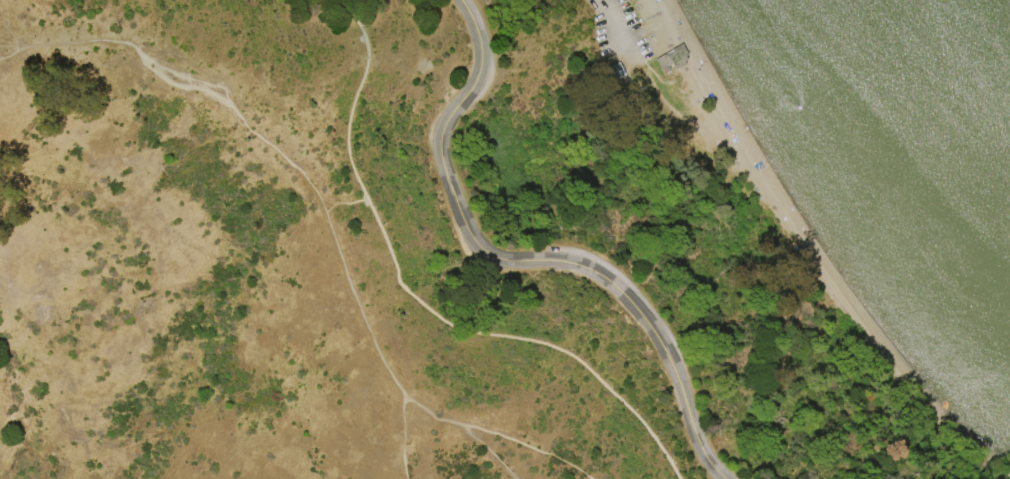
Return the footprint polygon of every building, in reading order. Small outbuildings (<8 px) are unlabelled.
[(654,60),(663,77),(687,64),(678,47),(654,60)]
